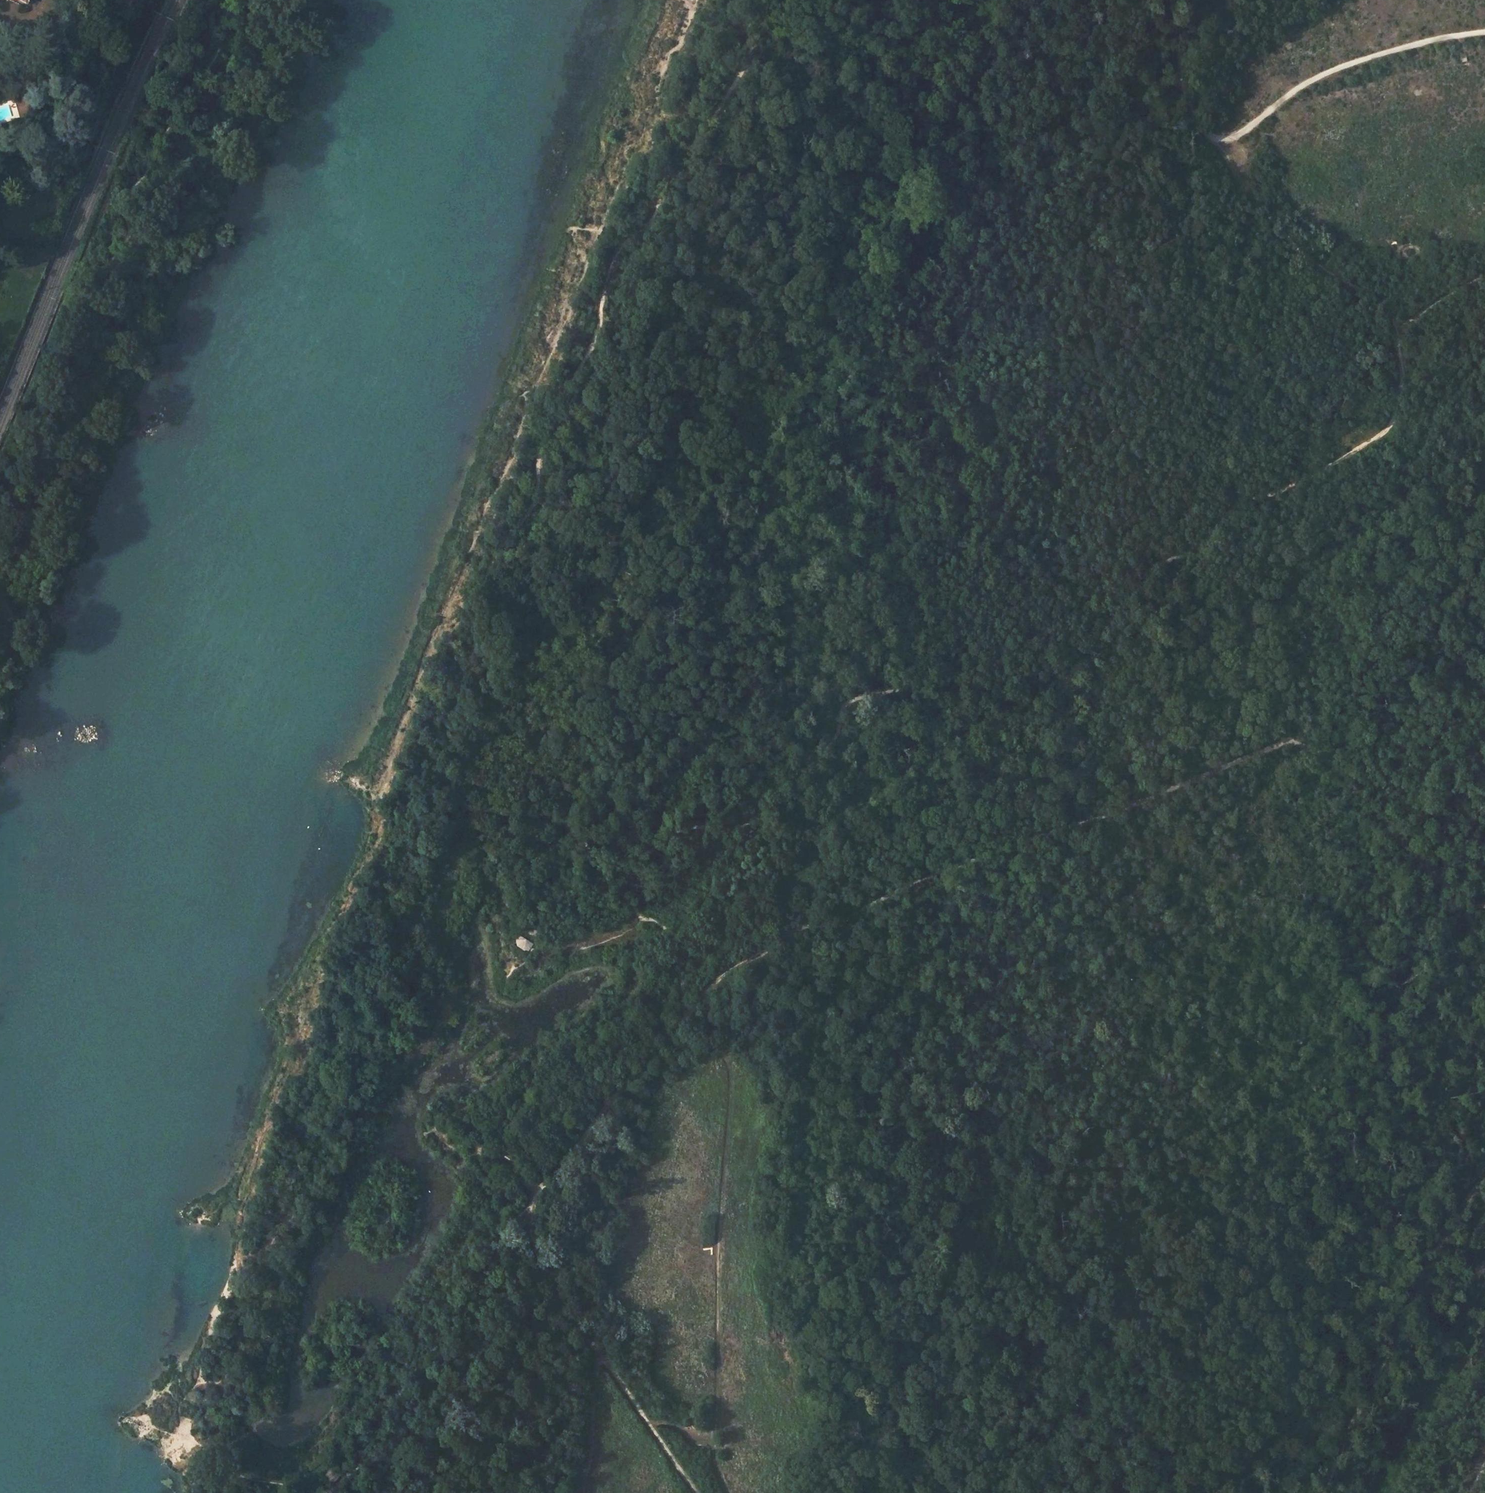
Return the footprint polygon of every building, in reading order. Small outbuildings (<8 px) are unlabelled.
[(522,934),(516,943),(531,952),(536,943),(522,934)]
